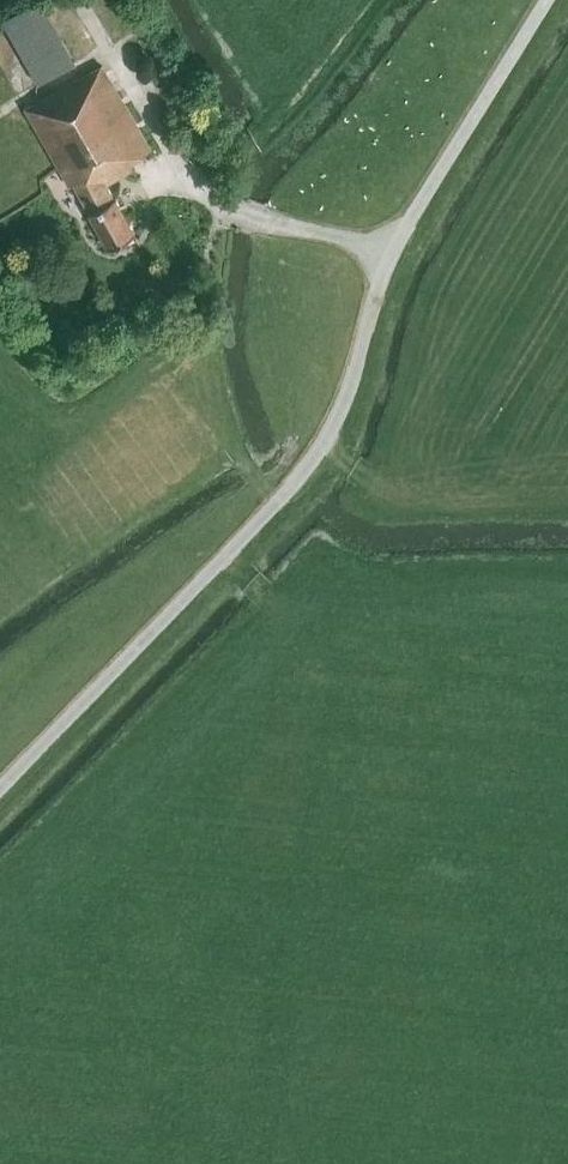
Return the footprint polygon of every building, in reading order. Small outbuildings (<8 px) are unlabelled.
[(76,62),(48,13),(11,34),(39,83),(76,62)] [(131,163),(153,150),(105,65),(27,106),(70,184),(74,182),(90,210),(89,211),(110,247),(136,232),(116,196),(115,196),(107,183),(134,168),(131,163)]
